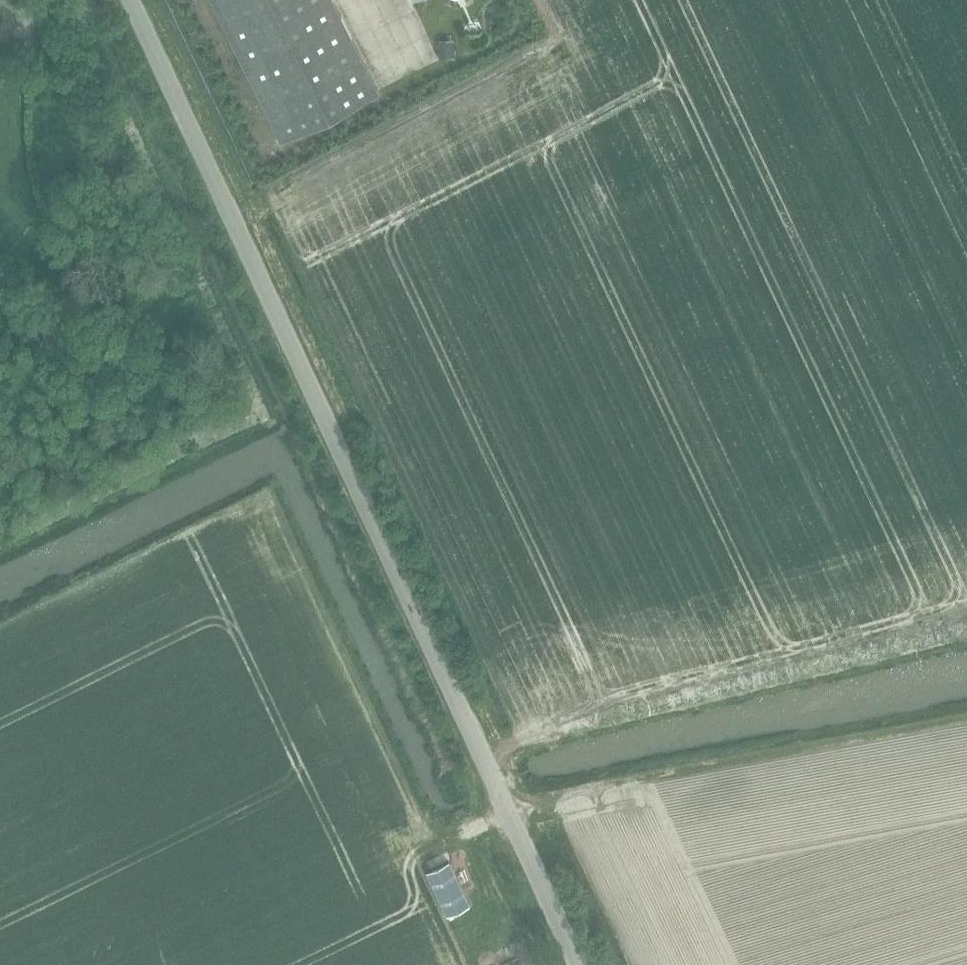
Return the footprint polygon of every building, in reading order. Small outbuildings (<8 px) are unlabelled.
[(378,91),(332,0),(213,0),(282,139),(378,91)] [(466,839),(444,849),(464,893),(486,882),(466,839)] [(447,917),(470,907),(449,862),(427,873),(447,917)]
